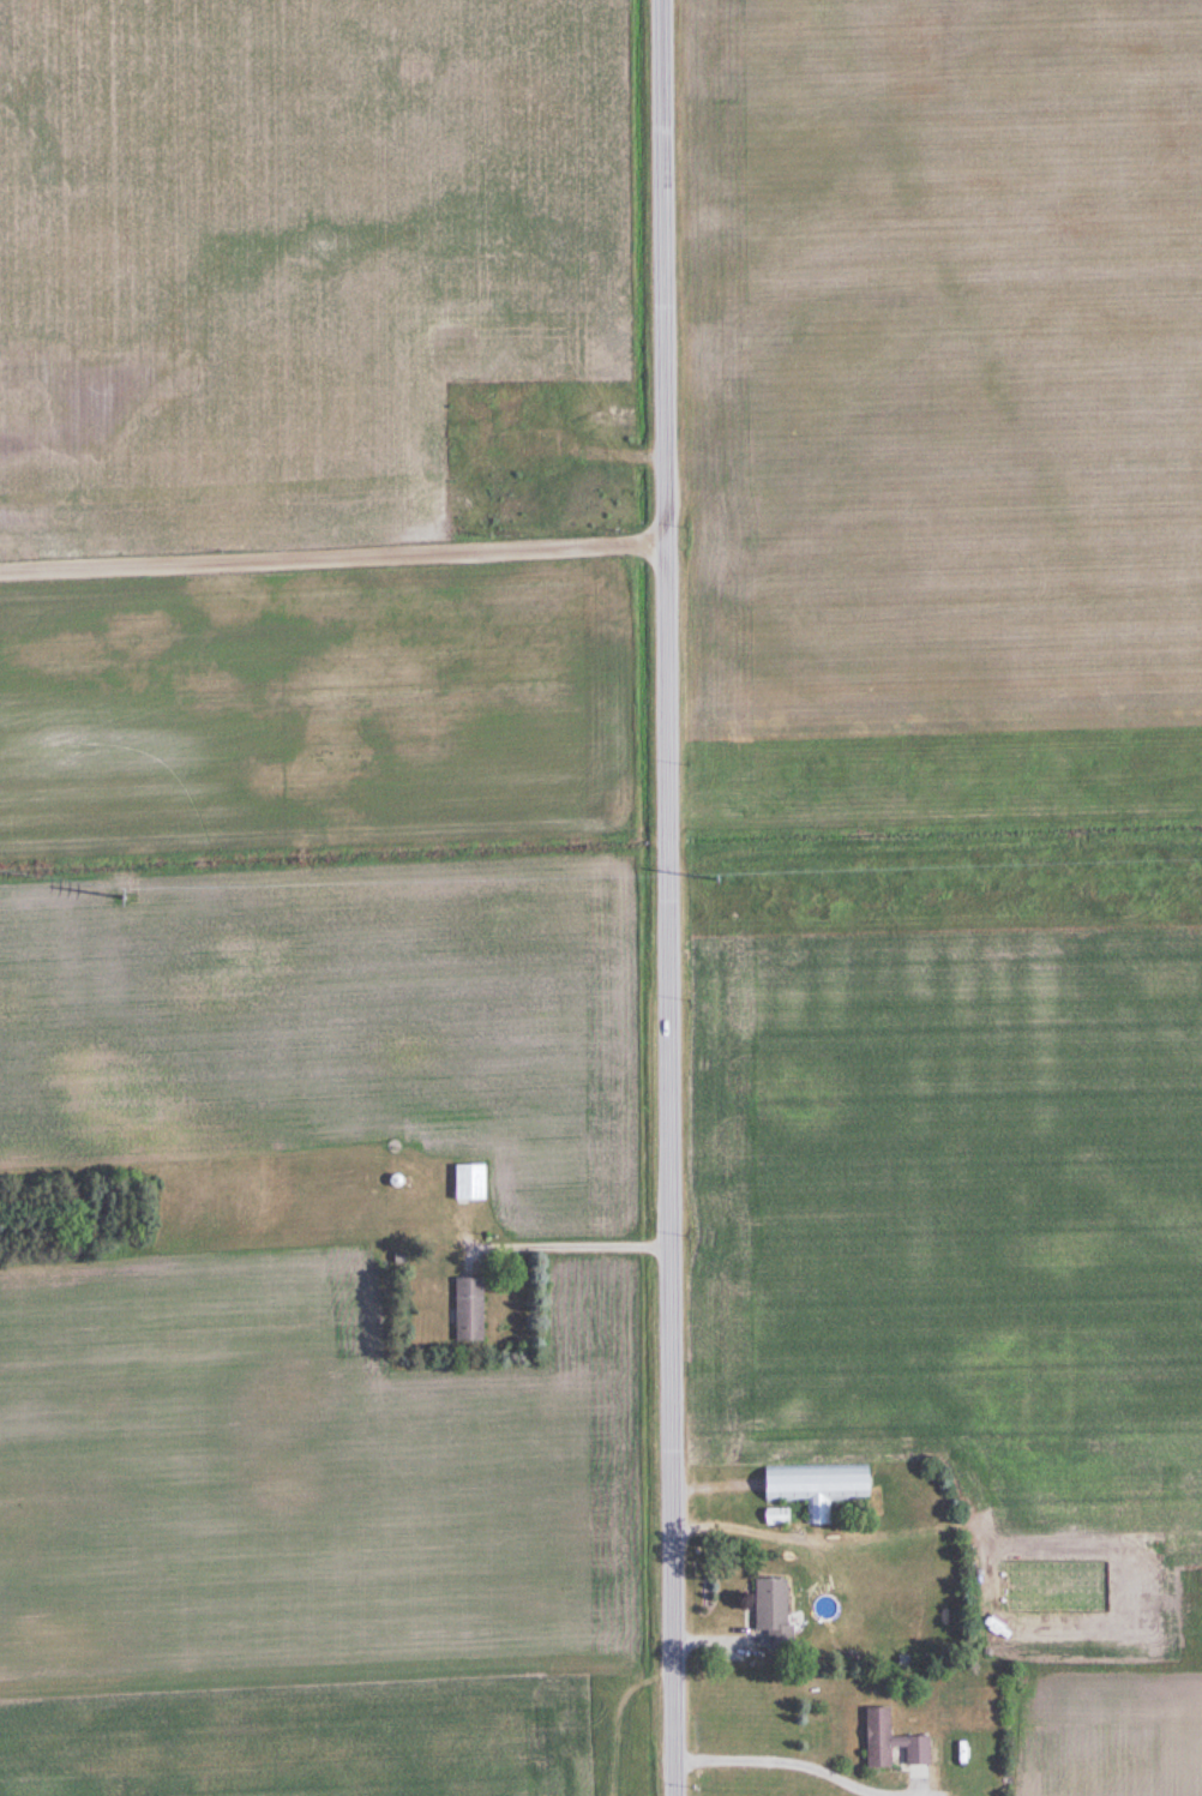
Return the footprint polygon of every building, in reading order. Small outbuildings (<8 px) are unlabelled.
[(453,1201),(485,1201),(485,1165),(453,1165),(453,1201)] [(454,1279),(454,1343),(482,1343),(482,1279),(454,1279)] [(807,1503),(807,1526),(831,1526),(831,1502),(869,1501),(869,1466),(762,1468),(763,1503),(807,1503)] [(789,1526),(789,1510),(764,1510),(764,1526),(789,1526)] [(788,1580),(754,1580),(754,1634),(765,1634),(766,1646),(788,1646),(788,1580)] [(864,1709),(865,1770),(890,1769),(890,1753),(903,1753),(903,1767),(928,1767),(928,1738),(889,1738),(889,1709),(864,1709)]
